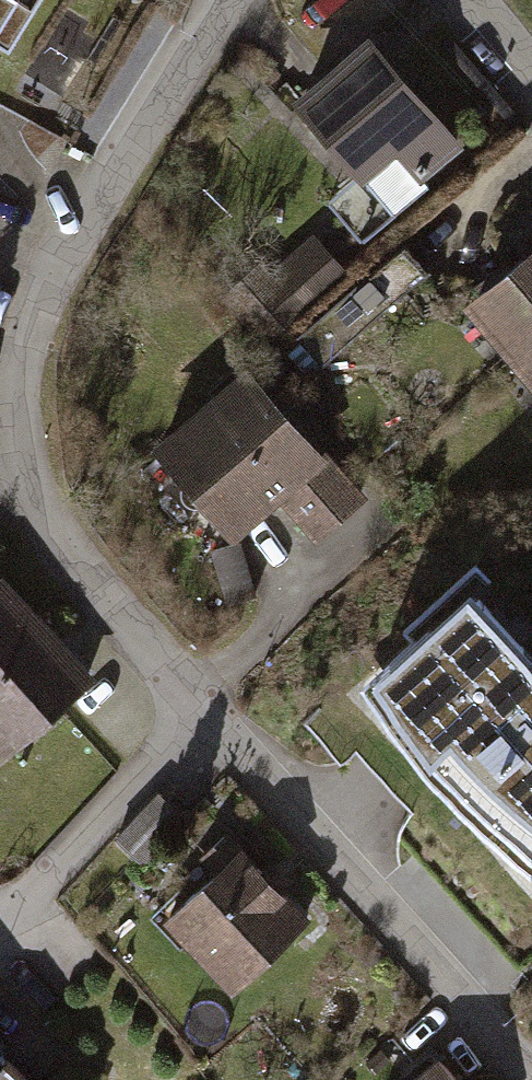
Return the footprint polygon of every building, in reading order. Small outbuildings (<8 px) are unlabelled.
[(9,47),(38,0),(0,0),(0,41),(9,47)] [(455,144),(369,43),(301,101),(361,172),(394,143),(420,174),(455,144)] [(517,238),(528,253),(509,269),(504,264),(477,287),(482,294),(478,297),(520,348),(531,338),(531,226),(517,238)] [(272,285),(256,268),(227,294),(266,337),(338,271),(315,246),(272,285)] [(421,277),(397,250),(298,336),(321,363),(421,277)] [(520,348),(531,363),(531,338),(520,348)] [(357,500),(249,374),(160,451),(185,479),(191,473),(212,497),(205,502),(230,531),(277,490),(317,535),(357,500)] [(211,550),(227,602),(255,594),(239,542),(211,550)] [(0,587),(0,734),(11,746),(84,681),(0,587)] [(479,598),(374,692),(526,861),(531,856),(531,657),(479,598)] [(184,817),(160,794),(117,838),(142,861),(184,817)] [(220,869),(169,917),(233,985),(304,917),(277,889),(282,884),(268,869),(263,874),(226,834),(206,854),(220,869)] [(0,1051),(0,1079),(30,1079),(0,1051)] [(440,1060),(417,1079),(458,1079),(440,1060)]
